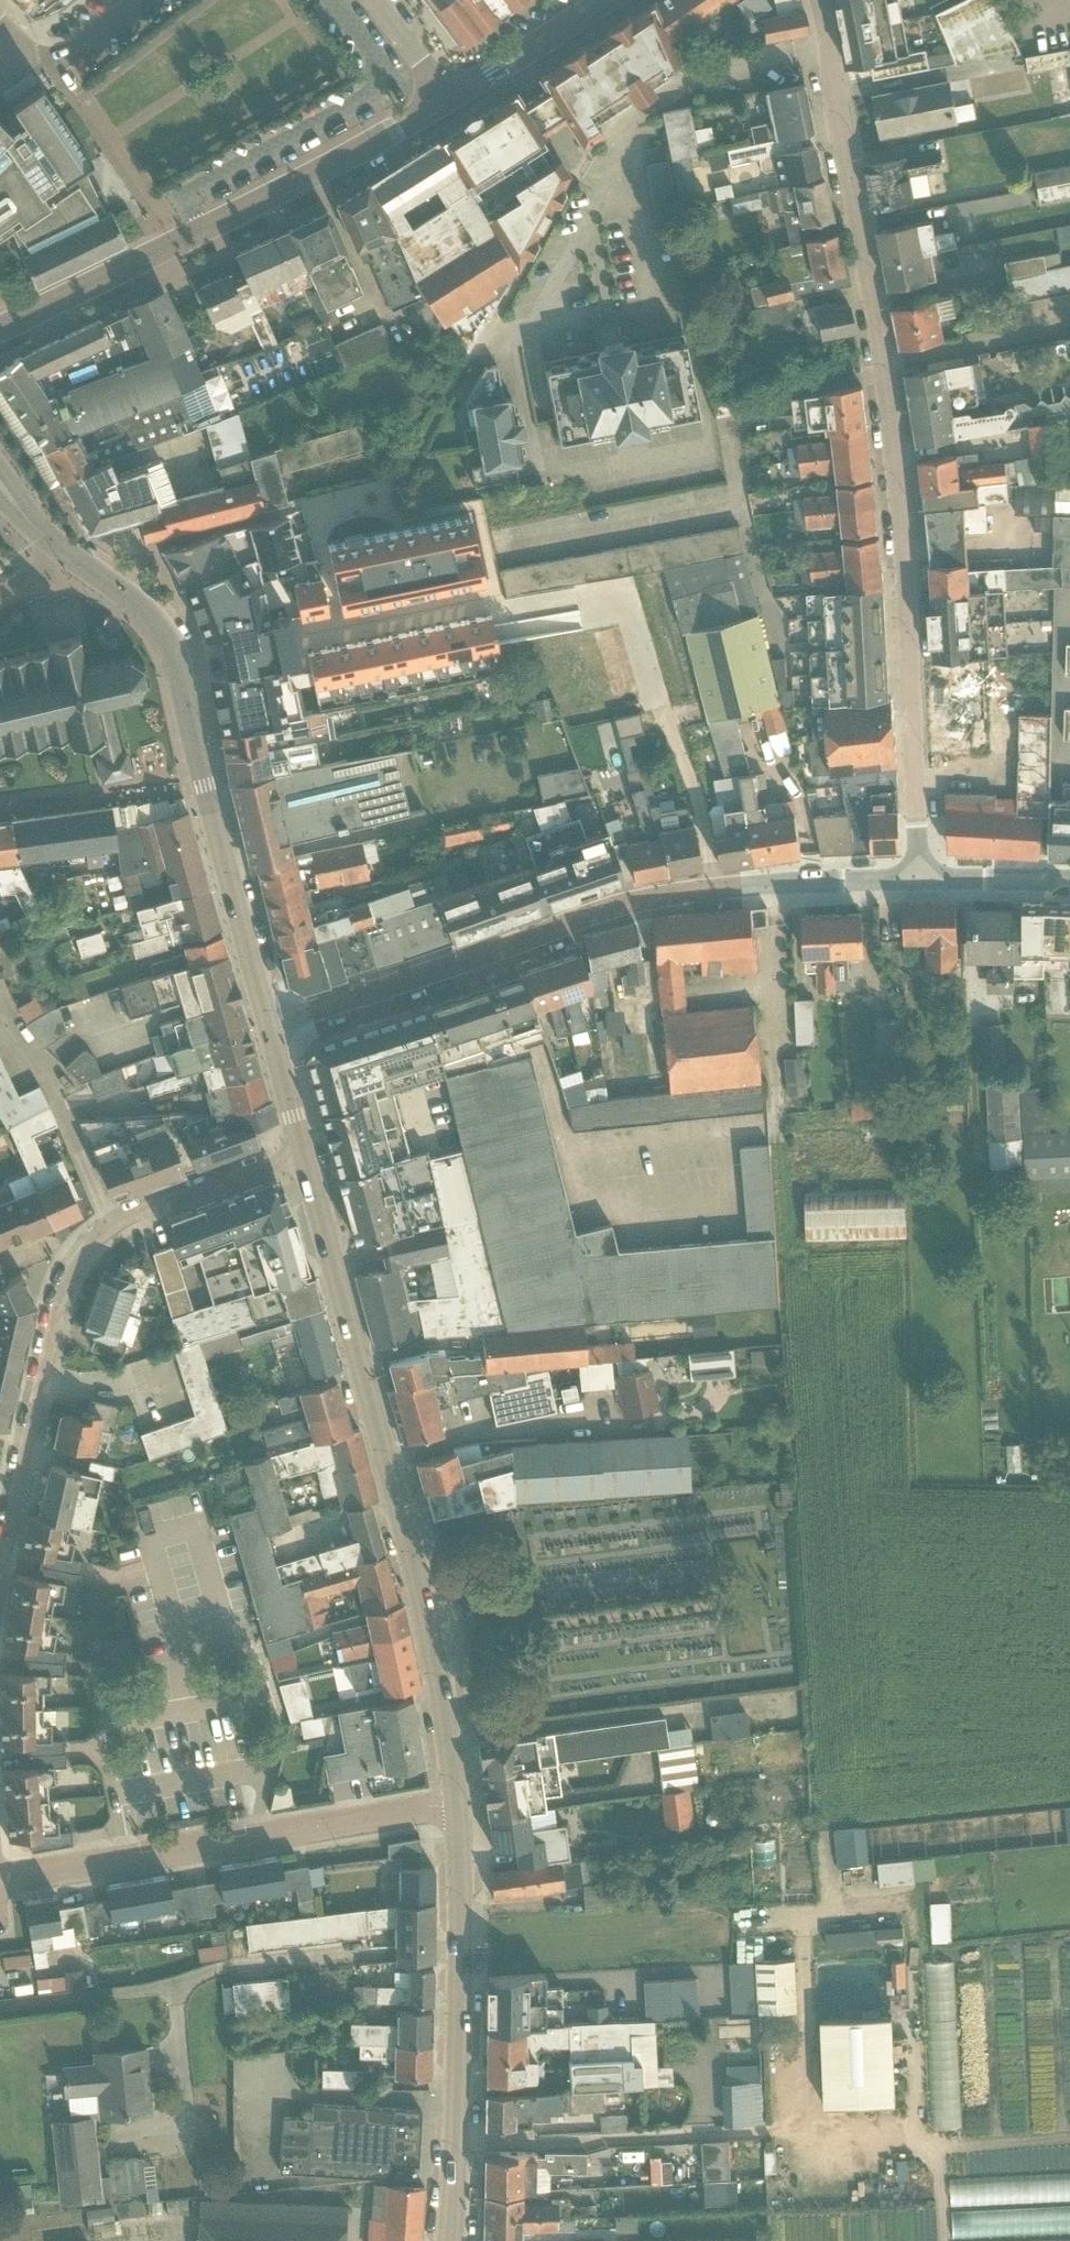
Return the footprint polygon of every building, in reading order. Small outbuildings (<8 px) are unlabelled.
[(119,18),(130,34),(180,0),(146,0),(119,18)] [(434,5),(438,6),(463,39),(514,0),(430,0),(434,5)] [(681,0),(659,0),(654,4),(670,44),(673,44),(677,63),(682,74),(684,74),(683,73),(702,66),(687,31),(697,24),(681,0)] [(697,24),(717,11),(709,0),(681,0),(697,24)] [(717,11),(732,0),(709,0),(717,11)] [(741,1),(737,4),(748,20),(752,17),(756,22),(760,21),(764,41),(808,32),(804,10),(766,17),(765,9),(770,6),(766,0),(741,0),(741,1)] [(898,0),(834,0),(847,67),(870,62),(873,80),(929,69),(925,49),(908,53),(898,0)] [(1020,53),(993,0),(964,0),(936,14),(956,65),(1020,53)] [(561,62),(538,77),(544,87),(533,94),(555,128),(566,121),(582,146),(601,133),(594,122),(628,100),(625,95),(665,70),(677,63),(673,44),(670,44),(654,4),(653,2),(629,18),(628,16),(606,31),(607,32),(583,48),(582,46),(561,60),(561,62)] [(1069,66),(1069,63),(1068,50),(1026,57),(1029,73),(1069,66)] [(1069,116),(1069,71),(1058,73),(1064,103),(1056,105),(1059,118),(1069,116)] [(975,97),(1024,89),(1021,74),(972,82),(975,97)] [(949,81),(875,102),(877,111),(876,111),(877,116),(878,116),(882,136),(975,119),(973,104),(955,107),(949,81)] [(803,83),(765,91),(771,120),(749,125),(752,142),(791,134),(813,129),(803,83)] [(12,232),(22,254),(20,255),(37,290),(127,246),(111,212),(111,211),(105,213),(100,202),(102,201),(103,199),(104,197),(104,194),(102,192),(101,190),(98,189),(96,189),(94,190),(84,170),(93,163),(47,97),(40,87),(12,107),(15,111),(0,120),(0,240),(12,232)] [(478,113),(461,124),(447,133),(448,135),(437,141),(517,268),(525,254),(527,255),(528,254),(526,253),(532,240),(535,241),(535,240),(533,239),(538,229),(540,230),(541,227),(540,227),(546,216),(547,216),(548,214),(547,213),(552,203),(554,205),(555,203),(553,202),(560,190),(562,191),(563,189),(560,188),(568,174),(559,159),(555,161),(541,139),(545,137),(544,135),(555,128),(533,94),(522,101),(515,91),(495,105),(494,103),(478,113)] [(661,112),(671,159),(698,153),(693,128),(689,107),(661,112)] [(1052,117),(1038,118),(1039,144),(1053,144),(1052,117)] [(791,134),(752,142),(752,144),(726,149),(728,164),(757,159),(759,168),(764,172),(774,170),(777,182),(819,174),(813,146),(774,154),(771,140),(813,131),(813,129),(791,134)] [(437,141),(369,184),(387,213),(388,217),(392,226),(395,234),(401,248),(414,278),(441,324),(442,325),(448,322),(459,339),(467,352),(468,351),(508,283),(504,277),(517,268),(437,141)] [(728,164),(726,149),(709,153),(712,167),(728,164)] [(698,153),(671,159),(678,199),(679,199),(679,197),(694,194),(687,157),(698,155),(698,153)] [(941,153),(865,167),(872,205),(914,198),(910,176),(944,170),(941,153)] [(645,165),(653,206),(676,202),(668,161),(645,165)] [(1069,182),(1069,166),(1034,173),(1037,189),(1069,182)] [(703,182),(708,196),(722,191),(718,178),(703,182)] [(823,178),(758,192),(728,197),(731,213),(761,207),(761,206),(770,204),(772,212),(784,210),(791,245),(802,243),(834,235),(831,219),(823,178)] [(1069,198),(1069,182),(1037,189),(1040,204),(1069,198)] [(369,184),(336,205),(356,250),(364,247),(392,309),(408,302),(422,333),(435,327),(441,324),(414,278),(401,248),(395,234),(392,226),(388,217),(387,213),(369,184)] [(714,212),(712,202),(680,209),(682,223),(698,219),(697,215),(714,212)] [(327,212),(288,231),(318,291),(316,292),(324,309),(365,289),(327,212)] [(883,262),(957,247),(953,231),(934,235),(931,221),(877,232),(883,262)] [(287,231),(235,254),(242,270),(258,307),(260,306),(311,284),(296,251),(287,231)] [(763,283),(763,284),(749,287),(754,306),(767,302),(791,297),(791,298),(805,294),(837,288),(835,274),(842,273),(834,235),(802,243),(791,245),(790,246),(771,250),(777,280),(763,283)] [(960,266),(957,247),(883,262),(889,288),(936,278),(935,271),(960,266)] [(1005,263),(1008,278),(1061,267),(1058,252),(1005,263)] [(1013,305),(1069,293),(1069,266),(1061,267),(1008,278),(997,280),(1000,296),(1011,293),(1013,305)] [(196,289),(215,328),(230,334),(243,327),(253,323),(263,348),(276,343),(260,306),(258,307),(242,270),(230,276),(229,274),(196,289)] [(17,438),(20,436),(32,453),(29,455),(44,484),(47,490),(57,486),(108,461),(192,427),(189,419),(218,409),(195,360),(163,290),(19,357),(0,370),(0,414),(17,438)] [(751,309),(734,313),(736,319),(743,317),(743,319),(752,317),(756,334),(804,324),(807,339),(853,331),(847,303),(834,306),(833,301),(807,306),(805,294),(791,298),(781,301),(751,309)] [(900,347),(960,335),(952,297),(892,310),(900,347)] [(732,307),(734,313),(751,309),(749,302),(732,307)] [(977,313),(975,331),(1002,333),(1004,315),(977,313)] [(381,323),(368,328),(379,352),(392,346),(381,323)] [(368,328),(356,334),(367,357),(379,352),(368,328)] [(356,334),(344,339),(355,363),(367,357),(356,334)] [(607,350),(626,439),(648,434),(647,426),(698,416),(683,335),(607,350)] [(332,344),(343,368),(355,363),(344,339),(332,344)] [(626,439),(607,350),(543,362),(558,443),(610,433),(612,441),(626,439)] [(918,365),(904,368),(917,443),(964,435),(960,413),(959,408),(976,405),(977,405),(978,404),(979,403),(979,402),(975,382),(984,380),(980,356),(927,365),(928,370),(919,371),(918,365)] [(522,460),(518,440),(526,438),(522,418),(515,420),(511,398),(503,400),(496,366),(484,369),(465,403),(466,409),(473,408),(477,427),(464,429),(467,448),(480,446),(484,467),(470,468),(474,487),(517,480),(514,462),(522,460)] [(831,433),(866,429),(861,387),(822,392),(823,394),(805,396),(805,398),(791,400),(794,429),(809,427),(809,430),(825,428),(826,434),(831,433)] [(964,435),(1026,424),(1067,417),(1069,416),(1069,397),(1065,394),(1060,401),(1047,404),(1041,399),(1037,405),(1030,406),(1025,401),(1014,403),(1013,406),(1012,405),(1010,405),(1009,405),(1007,406),(1006,407),(1005,409),(1005,410),(1005,411),(972,416),(972,414),(971,413),(970,412),(969,412),(968,412),(960,413),(964,435)] [(217,467),(250,457),(237,415),(204,425),(217,467)] [(1067,417),(1026,424),(1032,457),(1015,460),(1015,462),(978,466),(977,454),(919,460),(922,492),(1006,482),(1007,485),(1038,482),(1038,481),(1069,474),(1069,433),(1067,417)] [(223,488),(230,517),(287,503),(280,475),(367,447),(358,424),(250,457),(217,467),(223,488)] [(789,462),(869,453),(866,429),(831,433),(831,441),(797,445),(798,447),(788,448),(789,462)] [(836,481),(872,477),(869,453),(789,462),(791,476),(801,475),(801,477),(835,473),(836,481)] [(108,461),(57,486),(85,539),(136,525),(141,544),(148,542),(147,539),(145,540),(145,538),(146,538),(141,520),(140,520),(139,519),(160,513),(158,505),(175,500),(160,460),(116,477),(108,461)] [(922,492),(924,509),(985,505),(1008,503),(1008,499),(1015,499),(1014,515),(1034,516),(1069,516),(1069,481),(1056,481),(1056,483),(1038,482),(1007,485),(1006,482),(922,492)] [(795,514),(875,507),(872,483),(837,486),(837,495),(803,498),(804,500),(793,501),(795,514)] [(223,488),(175,500),(158,505),(160,513),(139,519),(140,520),(141,520),(146,538),(145,538),(145,540),(147,539),(230,517),(223,488)] [(985,505),(924,509),(930,566),(933,566),(968,564),(966,539),(966,534),(987,533),(985,505)] [(841,535),(877,531),(875,507),(795,514),(796,532),(807,531),(807,530),(841,527),(841,535)] [(260,568),(297,562),(285,515),(249,526),(258,557),(260,568)] [(1006,568),(1006,590),(1069,585),(1069,516),(1034,516),(1034,530),(1053,531),(1052,566),(1006,568)] [(472,582),(458,518),(327,545),(340,610),(472,582)] [(249,526),(162,549),(183,586),(258,557),(249,526)] [(663,569),(745,553),(739,527),(498,572),(504,596),(663,569)] [(880,563),(878,539),(842,542),(843,551),(809,554),(811,571),(880,563)] [(739,775),(750,774),(735,715),(753,710),(756,719),(763,717),(768,735),(769,735),(771,745),(779,757),(793,753),(759,617),(761,616),(745,553),(663,569),(702,699),(725,777),(739,775)] [(260,568),(258,557),(183,586),(203,638),(217,635),(270,625),(270,622),(260,568)] [(293,588),(299,618),(327,613),(316,561),(304,563),(308,581),(294,584),(292,576),(281,579),(283,590),(293,588)] [(847,591),(882,587),(880,563),(811,571),(812,584),(846,581),(847,591)] [(968,564),(933,566),(933,569),(930,569),(931,581),(934,581),(935,593),(933,593),(933,594),(1003,590),(1006,590),(1006,568),(968,570),(968,564)] [(847,591),(806,595),(809,639),(813,643),(827,642),(827,651),(813,652),(810,656),(813,705),(887,699),(882,587),(847,591)] [(1008,657),(1003,590),(933,594),(929,595),(930,610),(927,610),(929,645),(932,645),(933,660),(987,658),(1008,657)] [(497,649),(490,615),(463,620),(470,655),(497,649)] [(242,650),(283,642),(282,633),(280,622),(275,623),(275,620),(270,622),(270,625),(217,635),(221,653),(225,673),(245,669),(242,650)] [(470,655),(463,620),(436,626),(443,660),(470,655)] [(443,660),(436,626),(411,631),(418,666),(443,660)] [(418,666),(411,631),(385,636),(393,671),(418,666)] [(1,752),(2,755),(5,754),(4,751),(23,747),(24,750),(27,749),(26,746),(46,741),(47,745),(49,744),(49,741),(69,736),(70,743),(69,746),(73,747),(74,744),(99,739),(101,740),(101,741),(95,742),(98,757),(96,758),(102,782),(131,775),(126,753),(120,754),(108,703),(121,700),(122,704),(124,703),(123,699),(135,696),(138,700),(140,698),(138,695),(144,684),(148,685),(148,682),(144,681),(142,669),(145,666),(143,664),(140,666),(129,659),(130,655),(127,655),(126,659),(113,662),(112,658),(109,659),(110,663),(85,669),(77,639),(79,636),(77,634),(75,637),(50,643),(47,641),(46,643),(49,645),(50,649),(28,654),(27,651),(25,651),(26,655),(6,659),(5,656),(2,657),(3,660),(0,661),(0,752),(1,752)] [(385,636),(361,641),(368,676),(393,671),(385,636)] [(368,676),(361,641),(334,647),(341,682),(368,676)] [(301,716),(295,686),(290,687),(285,662),(288,662),(283,642),(242,650),(245,669),(225,673),(208,676),(220,733),(301,716)] [(675,644),(651,644),(651,656),(675,656),(675,644)] [(341,682),(334,647),(307,653),(314,687),(341,682)] [(924,661),(928,757),(991,754),(987,658),(933,660),(924,661)] [(785,659),(772,660),(784,707),(793,706),(792,690),(786,691),(785,659)] [(511,701),(533,697),(528,674),(507,678),(511,701)] [(535,724),(555,720),(552,697),(527,702),(529,712),(533,711),(535,724)] [(887,699),(813,705),(810,705),(813,740),(893,733),(891,699),(887,699)] [(301,716),(220,733),(224,758),(314,741),(327,738),(322,712),(302,716),(301,716)] [(627,773),(638,770),(644,768),(641,758),(632,761),(626,737),(643,734),(639,713),(613,720),(627,773)] [(979,852),(1039,856),(1041,815),(1049,816),(1050,798),(1052,715),(1018,714),(1016,798),(995,797),(995,803),(982,803),(979,852)] [(896,767),(893,733),(813,740),(809,740),(812,775),(839,772),(896,767)] [(314,741),(224,758),(227,783),(319,765),(314,741)] [(319,765),(227,783),(249,870),(256,868),(294,859),(290,843),(409,814),(394,751),(319,765)] [(536,776),(542,805),(551,803),(562,801),(589,795),(578,767),(536,776)] [(897,788),(896,767),(839,772),(843,795),(868,794),(880,794),(879,789),(897,788)] [(628,854),(633,880),(666,874),(659,838),(648,807),(638,770),(627,773),(632,791),(630,792),(640,829),(624,832),(625,840),(628,854)] [(750,774),(739,775),(754,863),(801,856),(794,814),(787,814),(786,802),(759,805),(757,790),(759,790),(756,773),(750,774)] [(754,863),(739,775),(725,777),(714,779),(717,805),(714,805),(708,813),(716,863),(723,862),(724,868),(754,863)] [(1048,856),(1069,858),(1069,783),(1068,783),(1067,799),(1050,798),(1049,816),(1048,856)] [(900,847),(897,788),(879,789),(880,794),(868,794),(871,853),(895,851),(900,847)] [(982,803),(995,803),(995,797),(995,790),(944,793),(947,845),(953,850),(979,852),(982,803)] [(871,853),(868,794),(843,795),(848,814),(854,854),(871,853)] [(150,802),(135,806),(134,804),(111,807),(117,849),(118,860),(120,875),(130,910),(135,908),(208,889),(182,798),(167,802),(166,800),(151,804),(150,802)] [(557,819),(584,896),(624,882),(616,859),(607,831),(583,839),(577,817),(568,820),(562,801),(551,803),(556,819),(557,819)] [(527,867),(541,910),(584,896),(557,819),(556,819),(551,803),(542,805),(532,807),(540,831),(523,836),(532,865),(527,867)] [(659,838),(666,874),(686,870),(685,867),(699,864),(691,823),(684,807),(658,811),(657,805),(648,807),(659,838)] [(100,851),(117,849),(111,807),(10,820),(16,863),(26,886),(88,875),(87,869),(102,866),(100,851)] [(854,854),(848,814),(813,817),(820,855),(854,854)] [(489,831),(510,826),(507,815),(487,820),(489,831)] [(628,854),(625,840),(624,840),(617,818),(604,823),(607,831),(616,859),(628,854)] [(10,820),(9,820),(9,821),(0,823),(0,892),(13,891),(29,923),(40,918),(26,886),(16,863),(10,820)] [(438,845),(480,836),(477,822),(435,830),(438,845)] [(294,859),(256,868),(262,888),(311,875),(314,890),(368,877),(365,863),(378,860),(373,841),(294,859)] [(527,867),(477,884),(492,928),(541,910),(527,867)] [(453,887),(469,883),(464,870),(448,874),(453,887)] [(311,875),(262,888),(270,925),(313,914),(310,903),(308,891),(314,890),(311,875)] [(316,910),(313,914),(270,925),(276,950),(373,922),(372,919),(432,899),(426,882),(345,907),(344,902),(341,903),(316,910)] [(436,898),(452,943),(492,928),(477,884),(436,898)] [(219,930),(208,889),(135,908),(144,938),(130,942),(134,957),(167,948),(166,945),(219,930)] [(310,903),(313,914),(316,910),(341,903),(339,896),(310,903)] [(373,922),(276,950),(284,981),(300,991),(452,943),(436,898),(432,899),(372,919),(373,922)] [(5,943),(3,937),(13,934),(0,901),(0,946),(5,943)] [(956,902),(903,903),(904,944),(926,944),(926,969),(948,968),(948,982),(960,982),(960,958),(958,958),(957,943),(956,943),(956,902)] [(1043,903),(1043,940),(1044,940),(1045,968),(1063,967),(1063,952),(1069,952),(1069,904),(1045,902),(1045,903),(1043,903)] [(730,973),(730,975),(757,972),(753,929),(768,927),(767,908),(650,918),(667,1093),(762,1083),(753,1005),(684,1012),(684,1005),(685,1005),(681,969),(700,967),(701,976),(730,973)] [(1018,934),(1018,993),(1043,992),(1042,910),(1019,910),(1018,934)] [(860,913),(833,915),(836,991),(850,989),(848,957),(862,956),(860,913)] [(836,991),(833,915),(804,916),(806,972),(816,972),(817,992),(836,991)] [(614,928),(621,963),(628,961),(629,968),(625,968),(626,976),(620,977),(623,1001),(635,999),(633,985),(644,983),(641,957),(634,923),(614,928)] [(49,931),(59,955),(74,948),(65,927),(49,931)] [(589,971),(586,972),(591,991),(593,1008),(608,1006),(604,968),(621,963),(614,928),(583,936),(589,971)] [(1018,934),(966,934),(966,960),(994,960),(994,967),(988,967),(988,993),(1018,993),(1018,934)] [(154,978),(226,956),(220,935),(184,945),(185,952),(149,963),(154,978)] [(580,953),(550,963),(563,1002),(571,1034),(586,1030),(578,996),(591,991),(586,972),(580,953)] [(235,986),(226,956),(154,978),(121,988),(129,1017),(181,1002),(182,1008),(238,989),(238,987),(235,986)] [(550,963),(521,973),(534,1011),(535,1011),(548,1007),(556,1037),(571,1034),(563,1002),(550,963)] [(779,1306),(775,1236),(748,1239),(620,1251),(616,1249),(610,1224),(574,1234),(530,1055),(527,1046),(544,1040),(535,1011),(534,1011),(521,973),(517,974),(515,973),(502,978),(501,980),(481,986),(480,985),(466,989),(466,991),(454,995),(453,994),(435,1000),(435,1002),(425,1005),(446,1086),(478,1217),(506,1330),(583,1323),(779,1306)] [(76,1001),(88,997),(80,975),(68,978),(76,1001)] [(238,989),(182,1008),(185,1015),(159,1024),(161,1033),(167,1050),(167,1052),(206,1038),(207,1042),(247,1030),(246,1027),(247,1026),(241,1002),(239,1001),(238,999),(240,996),(238,989)] [(16,1007),(25,1025),(46,1011),(38,996),(16,1007)] [(796,1044),(814,1043),(812,999),(795,1000),(796,1044)] [(446,1086),(425,1005),(390,1018),(406,1062),(414,1096),(446,1086)] [(46,1011),(25,1025),(43,1048),(66,1033),(58,1006),(49,1009),(46,1011)] [(900,1017),(876,1018),(876,1082),(879,1082),(879,1091),(902,1091),(900,1020),(900,1017)] [(414,1096),(390,1018),(310,1043),(297,1047),(337,1177),(351,1173),(388,1162),(404,1157),(430,1149),(414,1096)] [(904,1020),(900,1020),(902,1091),(902,1115),(918,1115),(918,1048),(904,1048),(904,1020)] [(595,1023),(603,1076),(603,1077),(611,1076),(604,1022),(595,1023)] [(1004,1023),(979,1024),(980,1069),(1004,1067),(1004,1023)] [(206,1038),(167,1052),(174,1075),(253,1052),(247,1030),(207,1042),(206,1038)] [(167,1050),(161,1033),(151,1036),(155,1053),(167,1050)] [(89,1079),(100,1075),(95,1060),(83,1050),(64,1068),(80,1083),(89,1079)] [(253,1052),(174,1075),(145,1085),(149,1097),(190,1084),(193,1092),(259,1073),(253,1052)] [(787,1097),(808,1095),(805,1058),(784,1059),(787,1097)] [(48,1107),(39,1086),(17,1096),(0,1059),(0,1118),(6,1129),(9,1128),(48,1107)] [(128,1090),(121,1068),(100,1075),(89,1079),(95,1102),(128,1090)] [(557,1078),(567,1107),(587,1103),(581,1077),(579,1070),(557,1078)] [(259,1073),(193,1092),(179,1096),(182,1104),(185,1103),(189,1114),(232,1112),(266,1100),(259,1073)] [(581,1077),(587,1103),(606,1100),(603,1077),(603,1076),(587,1078),(587,1076),(581,1077)] [(762,1083),(667,1093),(606,1100),(587,1103),(567,1107),(571,1131),(767,1111),(766,1083),(762,1083)] [(986,1087),(988,1139),(989,1168),(1020,1166),(1017,1086),(986,1087)] [(1049,1131),(1047,1102),(1041,1102),(1041,1089),(1021,1090),(1023,1133),(1049,1131)] [(852,1119),(875,1118),(874,1099),(851,1101),(852,1119)] [(267,1100),(266,1100),(232,1112),(189,1114),(162,1115),(182,1174),(258,1146),(253,1127),(273,1122),(267,1100)] [(28,1173),(52,1226),(79,1214),(72,1200),(77,1197),(61,1160),(45,1167),(32,1136),(56,1125),(48,1107),(9,1128),(28,1173)] [(113,1199),(182,1174),(162,1115),(78,1120),(90,1148),(94,1147),(113,1199)] [(1025,1178),(1069,1176),(1069,1131),(1022,1133),(1025,1178)] [(740,1147),(748,1239),(775,1236),(769,1145),(740,1147)] [(337,1177),(355,1242),(383,1236),(443,1224),(430,1149),(404,1157),(388,1162),(351,1173),(337,1177)] [(29,1234),(30,1235),(52,1226),(28,1173),(7,1182),(14,1198),(0,1204),(0,1247),(29,1234)] [(197,1258),(290,1216),(280,1188),(269,1183),(239,1194),(239,1195),(220,1202),(219,1201),(164,1221),(180,1265),(197,1258)] [(905,1188),(804,1191),(806,1242),(906,1239),(905,1188)] [(211,1304),(313,1274),(313,1273),(306,1275),(305,1271),(307,1270),(293,1219),(291,1219),(290,1216),(197,1258),(211,1304)] [(414,1308),(417,1308),(423,1338),(481,1332),(506,1330),(478,1217),(443,1224),(383,1236),(387,1255),(381,1256),(384,1269),(355,1276),(366,1318),(386,1313),(387,1315),(414,1308)] [(203,1340),(322,1304),(313,1274),(211,1304),(196,1309),(172,1246),(152,1253),(179,1347),(198,1341),(203,1340)] [(98,1292),(94,1302),(134,1316),(149,1273),(121,1263),(116,1277),(102,1272),(95,1291),(98,1292)] [(6,1280),(0,1282),(0,1355),(22,1360),(35,1304),(20,1273),(6,1280)] [(134,1316),(94,1302),(90,1312),(88,1311),(81,1330),(96,1335),(91,1349),(120,1359),(126,1344),(131,1346),(140,1318),(134,1316)] [(209,1359),(242,1349),(242,1347),(268,1340),(270,1347),(296,1339),(308,1377),(341,1366),(340,1364),(339,1364),(333,1342),(334,1342),(333,1340),(332,1340),(329,1328),(326,1318),(326,1319),(322,1306),(323,1306),(322,1304),(203,1340),(209,1359)] [(422,1335),(414,1308),(387,1315),(386,1313),(366,1318),(374,1348),(422,1335)] [(693,1337),(715,1335),(714,1315),(691,1317),(693,1337)] [(585,1346),(583,1323),(506,1330),(481,1332),(484,1362),(479,1362),(479,1357),(467,1359),(467,1358),(463,1358),(463,1354),(445,1356),(443,1351),(424,1353),(388,1363),(383,1370),(387,1385),(386,1390),(395,1387),(451,1375),(523,1368),(579,1363),(611,1360),(615,1360),(634,1358),(633,1342),(585,1346)] [(227,1432),(198,1341),(179,1347),(173,1349),(193,1416),(140,1434),(148,1459),(227,1432)] [(751,1366),(778,1364),(777,1348),(749,1350),(751,1366)] [(689,1381),(734,1377),(732,1349),(687,1353),(689,1381)] [(22,1360),(0,1355),(0,1426),(7,1427),(22,1360)] [(634,1358),(615,1360),(617,1377),(614,1377),(623,1417),(658,1410),(650,1369),(645,1371),(644,1357),(634,1358)] [(611,1360),(579,1363),(580,1389),(613,1386),(611,1360)] [(394,1415),(402,1442),(443,1431),(438,1406),(457,1403),(456,1399),(488,1393),(495,1425),(555,1412),(546,1368),(524,1370),(523,1368),(451,1375),(395,1387),(386,1390),(394,1415)] [(308,1421),(344,1410),(335,1381),(276,1399),(280,1413),(304,1406),(307,1418),(308,1421)] [(61,1414),(54,1444),(94,1453),(98,1438),(108,1440),(110,1432),(113,1433),(119,1406),(91,1399),(88,1413),(81,1412),(80,1418),(61,1414)] [(247,1408),(227,1413),(232,1430),(251,1425),(247,1408)] [(314,1442),(350,1431),(344,1410),(308,1421),(307,1418),(261,1431),(265,1446),(311,1433),(314,1442)] [(345,1510),(369,1503),(377,1500),(358,1429),(350,1431),(314,1442),(308,1443),(309,1445),(243,1463),(243,1466),(249,1483),(256,1506),(265,1534),(318,1518),(316,1511),(310,1508),(288,1515),(276,1479),(315,1468),(323,1497),(336,1494),(341,1511),(345,1510)] [(731,1431),(509,1443),(510,1449),(511,1467),(424,1491),(432,1519),(514,1501),(690,1488),(688,1455),(732,1453),(731,1431)] [(511,1467),(510,1449),(480,1457),(477,1445),(455,1449),(455,1452),(416,1463),(424,1491),(511,1467)] [(86,1474),(49,1466),(37,1517),(69,1524),(89,1529),(101,1477),(111,1480),(114,1467),(89,1461),(86,1474)] [(249,1483),(243,1466),(216,1474),(221,1492),(249,1483)] [(788,1483),(779,1484),(780,1508),(790,1508),(788,1483)] [(281,1584),(383,1553),(369,1503),(345,1510),(348,1524),(347,1526),(350,1536),(352,1537),(353,1540),(317,1551),(317,1554),(275,1567),(281,1584)] [(364,1611),(396,1604),(383,1553),(281,1584),(275,1567),(265,1534),(256,1506),(227,1514),(265,1642),(286,1635),(312,1627),(306,1600),(356,1585),(363,1611),(364,1611)] [(24,1532),(65,1541),(69,1524),(37,1517),(28,1515),(24,1532)] [(39,1567),(80,1575),(83,1561),(71,1559),(74,1543),(65,1541),(24,1532),(20,1549),(42,1554),(39,1567)] [(11,1593),(53,1601),(61,1602),(64,1586),(77,1588),(80,1575),(39,1567),(36,1579),(14,1575),(11,1593)] [(8,1609),(50,1616),(53,1601),(11,1593),(8,1609)] [(335,1647),(407,1631),(402,1602),(396,1604),(364,1611),(366,1624),(331,1631),(335,1647)] [(5,1625),(48,1632),(50,1616),(8,1609),(5,1625)] [(22,1661),(64,1664),(65,1652),(53,1650),(56,1634),(48,1632),(5,1625),(2,1643),(24,1646),(22,1661)] [(374,1659),(412,1650),(407,1631),(335,1647),(338,1662),(372,1653),(374,1659)] [(286,1635),(265,1642),(270,1660),(291,1653),(286,1635)] [(419,1685),(412,1650),(374,1659),(348,1665),(353,1690),(380,1684),(382,1693),(419,1685)] [(42,1709),(42,1692),(51,1692),(50,1675),(63,1675),(64,1664),(22,1661),(21,1675),(0,1675),(0,1709),(42,1709)] [(297,1720),(313,1717),(302,1684),(280,1691),(289,1721),(297,1720)] [(51,1692),(42,1692),(42,1709),(55,1708),(55,1692),(51,1692)] [(323,1755),(328,1781),(423,1764),(412,1699),(336,1712),(344,1751),(323,1755)] [(42,1709),(42,1725),(51,1725),(55,1724),(55,1708),(42,1709)] [(64,1754),(63,1740),(51,1741),(51,1725),(42,1725),(42,1709),(0,1709),(0,1743),(22,1743),(22,1756),(64,1754)] [(319,1716),(313,1717),(297,1720),(301,1737),(322,1733),(319,1716)] [(666,1730),(663,1716),(477,1743),(481,1773),(556,1762),(668,1747),(668,1748),(692,1745),(689,1727),(666,1730)] [(698,1788),(692,1745),(668,1748),(656,1750),(662,1793),(692,1789),(698,1788)] [(3,1788),(46,1785),(55,1784),(54,1768),(66,1767),(64,1754),(22,1756),(24,1769),(2,1770),(3,1788)] [(556,1762),(481,1773),(484,1788),(482,1790),(483,1800),(486,1802),(488,1817),(532,1811),(545,1809),(543,1797),(561,1794),(556,1762)] [(5,1805),(47,1801),(46,1785),(3,1788),(5,1805)] [(274,1789),(270,1809),(292,1805),(289,1787),(274,1789)] [(662,1793),(668,1832),(698,1828),(692,1789),(662,1793)] [(6,1821),(48,1816),(47,1801),(5,1805),(6,1821)] [(517,1867),(569,1860),(564,1824),(534,1829),(532,1811),(488,1817),(492,1850),(514,1847),(517,1867)] [(29,1837),(31,1853),(72,1845),(70,1831),(58,1834),(54,1816),(48,1816),(6,1821),(8,1839),(29,1837)] [(866,1828),(833,1831),(838,1867),(870,1863),(866,1828)] [(398,1905),(433,1901),(433,1868),(419,1868),(419,1839),(387,1844),(389,1858),(400,1857),(400,1869),(398,1869),(398,1905)] [(280,1857),(248,1862),(254,1896),(296,1888),(298,1901),(297,1901),(299,1918),(312,1916),(316,1915),(311,1886),(308,1869),(307,1867),(282,1871),(280,1857)] [(934,1857),(877,1863),(880,1887),(914,1884),(914,1880),(936,1878),(934,1857)] [(608,1883),(596,1884),(593,1859),(489,1873),(492,1899),(581,1887),(583,1912),(609,1911),(608,1883)] [(219,1882),(195,1886),(200,1917),(214,1915),(212,1903),(226,1901),(227,1904),(241,1902),(240,1898),(254,1896),(248,1862),(217,1868),(219,1882)] [(168,1876),(136,1881),(142,1915),(183,1907),(186,1920),(200,1917),(195,1886),(170,1890),(168,1876)] [(107,1901),(82,1905),(88,1937),(102,1934),(100,1922),(142,1915),(136,1881),(105,1887),(107,1901)] [(55,1895),(23,1900),(32,1951),(44,1949),(44,1950),(74,1944),(73,1939),(78,1938),(80,1948),(84,1948),(90,1947),(82,1905),(57,1909),(55,1895)] [(395,1925),(395,1947),(395,1961),(432,1960),(433,1942),(433,1901),(398,1905),(351,1911),(354,1938),(369,1936),(367,1929),(395,1925)] [(950,1903),(930,1904),(931,1943),(952,1942),(950,1903)] [(354,1938),(351,1911),(338,1913),(341,1940),(354,1938)] [(325,1914),(328,1941),(341,1940),(338,1913),(325,1914)] [(312,1916),(315,1943),(328,1941),(325,1914),(316,1915),(312,1916)] [(299,1918),(302,1945),(315,1943),(312,1916),(299,1918)] [(286,1919),(289,1946),(302,1945),(299,1918),(286,1919)] [(272,1921),(276,1948),(289,1946),(286,1919),(272,1921)] [(259,1922),(263,1950),(276,1948),(272,1921),(259,1922)] [(259,1922),(245,1924),(248,1951),(263,1950),(259,1922)] [(883,1958),(901,1956),(899,1927),(880,1929),(883,1958)] [(826,1943),(877,1939),(876,1929),(825,1933),(826,1943)] [(774,1963),(787,1962),(785,1934),(772,1934),(774,1963)] [(44,1949),(32,1951),(35,1967),(47,1965),(44,1949)] [(758,2014),(759,2031),(798,2029),(795,1961),(787,1962),(774,1963),(756,1965),(758,2014)] [(920,1967),(931,2132),(964,2130),(953,1965),(920,1967)] [(353,1985),(353,2001),(431,2003),(432,1967),(408,1966),(408,1971),(412,1971),(411,1986),(353,1985)] [(487,1977),(486,2031),(561,2026),(562,1987),(544,1988),(544,1975),(503,1977),(487,1977)] [(286,1978),(273,1979),(276,2011),(289,2010),(286,1978)] [(273,1979),(259,1981),(262,2012),(276,2011),(273,1979)] [(259,1981),(246,1982),(249,2013),(262,2012),(259,1981)] [(246,1982),(232,1983),(234,2008),(235,2015),(249,2013),(246,1982)] [(349,2026),(348,2044),(361,2042),(430,2044),(431,2009),(400,2008),(399,2027),(349,2026)] [(720,2017),(723,2126),(765,2123),(759,2031),(758,2014),(720,2017)] [(824,2108),(896,2105),(892,2017),(820,2020),(824,2108)] [(567,2047),(570,2091),(603,2089),(672,2084),(670,2065),(656,2067),(654,2032),(667,2032),(667,2020),(566,2026),(567,2047)] [(535,2049),(567,2047),(566,2026),(561,2026),(486,2031),(486,2061),(536,2060),(535,2049)] [(361,2042),(348,2044),(358,2044),(358,2056),(398,2057),(398,2076),(430,2077),(430,2044),(361,2042)] [(63,2068),(65,2090),(66,2094),(105,2090),(108,2115),(108,2116),(151,2112),(151,2110),(150,2110),(144,2049),(144,2048),(101,2053),(103,2064),(91,2065),(63,2068)] [(536,2078),(536,2060),(486,2061),(486,2084),(536,2081),(536,2078)] [(321,2068),(321,2086),(360,2086),(360,2069),(321,2068)] [(540,2095),(485,2095),(485,2128),(530,2128),(530,2112),(532,2112),(532,2121),(549,2121),(549,2112),(560,2112),(560,2111),(571,2111),(571,2113),(603,2112),(603,2089),(570,2091),(540,2095)] [(282,2117),(279,2172),(373,2177),(390,2178),(390,2164),(418,2166),(421,2111),(311,2104),(310,2118),(282,2117)] [(68,2119),(51,2120),(61,2200),(101,2195),(145,2190),(141,2157),(106,2161),(108,2175),(99,2176),(92,2116),(68,2119)] [(599,2133),(627,2132),(626,2116),(598,2118),(599,2133)] [(702,2181),(730,2180),(728,2141),(700,2143),(702,2181)] [(764,2149),(764,2174),(776,2174),(775,2149),(764,2149)] [(586,2173),(586,2153),(544,2152),(544,2157),(536,2157),(536,2152),(498,2152),(498,2158),(485,2158),(484,2192),(534,2193),(534,2190),(549,2190),(549,2173),(586,2173)] [(950,2179),(951,2207),(1069,2202),(1069,2173),(950,2179)] [(0,2187),(0,2201),(29,2198),(28,2184),(0,2187)] [(423,2187),(386,2184),(384,2218),(371,2218),(369,2240),(420,2240),(423,2187)] [(516,2218),(568,2217),(568,2199),(550,2199),(550,2205),(523,2205),(523,2198),(484,2197),(484,2223),(516,2223),(516,2218)] [(190,2213),(190,2215),(199,2215),(200,2224),(198,2240),(344,2240),(346,2207),(230,2200),(200,2203),(200,2198),(191,2198),(191,2200),(190,2213)] [(952,2212),(954,2240),(1069,2235),(1069,2207),(952,2212)] [(90,2212),(92,2224),(115,2221),(113,2209),(90,2212)] [(546,2240),(586,2240),(586,2238),(574,2238),(574,2230),(596,2229),(596,2216),(568,2217),(516,2218),(516,2223),(484,2223),(483,2240),(522,2240),(522,2232),(546,2232),(546,2240)] [(635,2216),(615,2217),(616,2231),(636,2231),(635,2216)] [(92,2224),(93,2237),(115,2234),(115,2221),(92,2224)]
